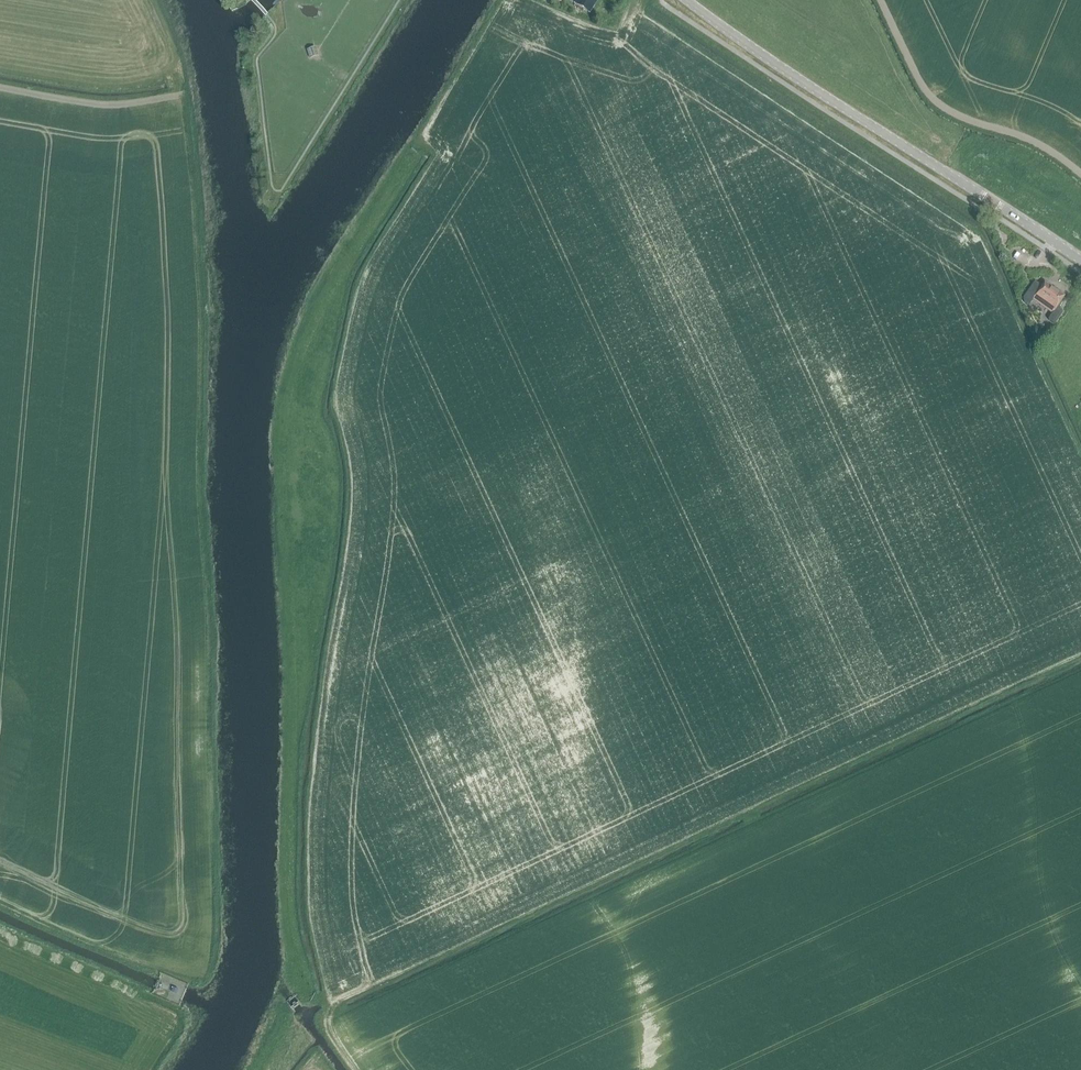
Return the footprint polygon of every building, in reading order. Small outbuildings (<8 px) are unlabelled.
[(581,8),(590,13),(595,5),(594,5),(598,0),(568,0),(581,8)] [(316,51),(309,53),(311,61),(319,59),(316,51)] [(1055,309),(1064,296),(1044,283),(1033,299),(1051,312),(1054,309),(1055,309)] [(147,980),(154,985),(158,978),(151,973),(147,980)]
